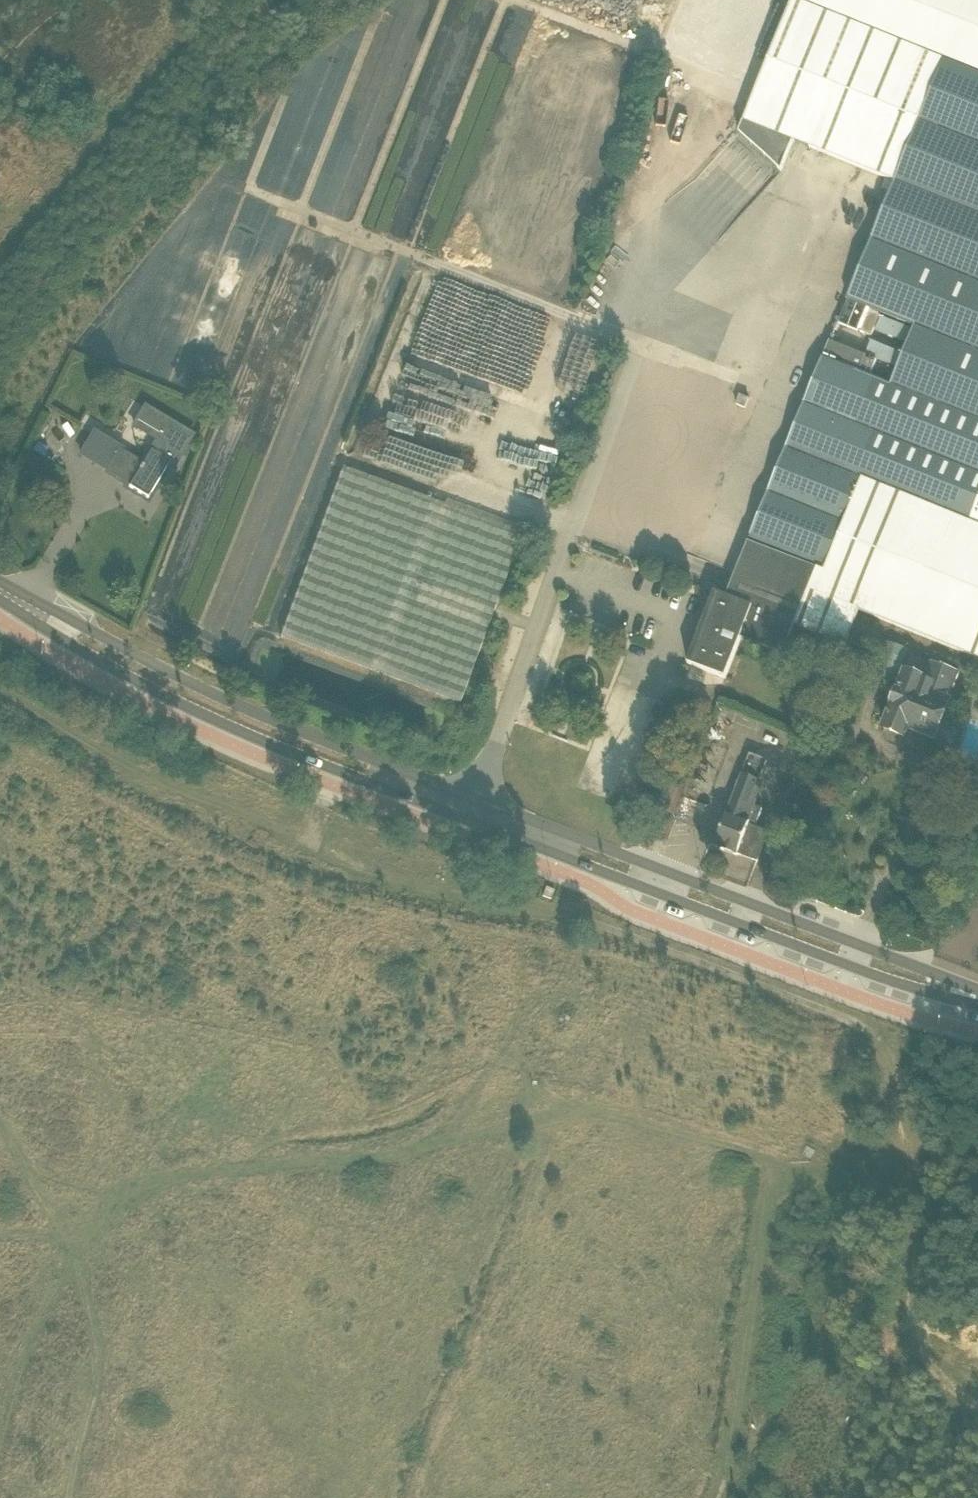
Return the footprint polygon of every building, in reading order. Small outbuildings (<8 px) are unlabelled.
[(865,169),(929,0),(793,0),(744,121),(740,133),(783,172),(795,141),(865,169)] [(893,378),(977,412),(977,0),(929,0),(865,169),(894,181),(847,299),(914,326),(893,378)] [(911,329),(882,317),(876,330),(906,342),(911,329)] [(830,340),(801,413),(977,483),(977,412),(893,378),(890,386),(870,378),(876,359),(867,355),(830,340)] [(896,366),(902,352),(872,340),(867,355),(876,359),(896,366)] [(80,453),(94,461),(131,484),(130,486),(149,498),(167,468),(172,471),(193,436),(146,407),(134,426),(158,440),(143,465),(119,451),(121,447),(108,438),(94,429),(80,453)] [(801,413),(750,537),(748,543),(737,571),(813,600),(861,480),(977,525),(977,483),(801,413)] [(461,702),(468,683),(523,533),(343,467),(281,636),(461,702)] [(861,480),(813,600),(858,617),(860,611),(977,658),(977,525),(861,480)] [(715,593),(688,664),(726,678),(742,639),(785,656),(796,626),(846,646),(858,617),(813,600),(737,571),(727,597),(715,593)] [(872,675),(898,683),(881,731),(906,740),(909,733),(937,743),(953,699),(950,698),(960,672),(931,661),(928,670),(922,668),(920,675),(903,669),(909,649),(883,641),(872,675)] [(718,721),(738,730),(744,716),(724,708),(718,721)] [(750,754),(716,846),(739,854),(758,861),(768,833),(756,828),(763,809),(751,804),(765,766),(772,768),(777,754),(754,746),(750,754)]
